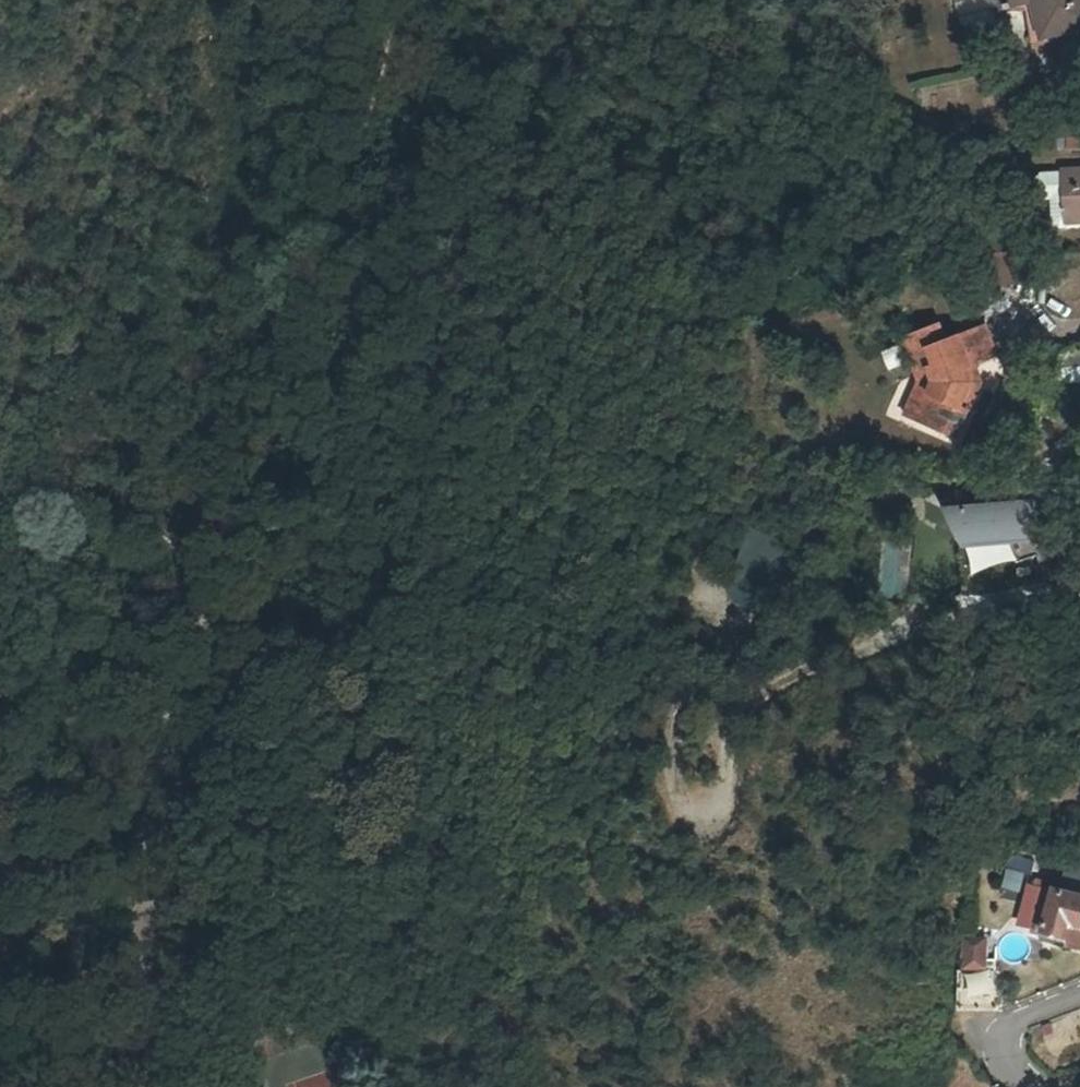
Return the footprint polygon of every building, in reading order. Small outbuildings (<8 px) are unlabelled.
[(1030,0),(968,0),(971,13),(1001,6),(1030,0)] [(1040,34),(1079,25),(1079,2),(1079,0),(1032,0),(1040,34)] [(1054,110),(1062,138),(1079,137),(1079,105),(1054,110)] [(1037,169),(1031,175),(1031,191),(1036,198),(1042,198),(1042,220),(1048,226),(1058,228),(1059,222),(1058,214),(1079,214),(1079,169),(1037,169)] [(1058,214),(1059,222),(1079,222),(1079,214),(1058,214)] [(1039,252),(1004,250),(1002,283),(1038,284),(1039,252)] [(926,369),(933,381),(915,424),(954,440),(965,412),(959,410),(970,384),(963,368),(994,352),(980,325),(942,343),(931,324),(905,337),(915,356),(924,351),(932,366),(926,369)] [(1061,481),(1004,474),(1001,500),(952,501),(953,535),(1031,534),(1030,512),(1058,515),(1061,481)] [(952,501),(935,501),(950,536),(953,535),(952,501)] [(1019,873),(1008,870),(1003,887),(1015,889),(1019,873)] [(1054,891),(1047,921),(1044,923),(1042,930),(1046,938),(1055,940),(1057,938),(1074,943),(1079,928),(1079,898),(1054,891)] [(984,938),(967,939),(968,967),(985,967),(984,938)] [(997,1008),(997,971),(960,971),(960,1008),(997,1008)]
